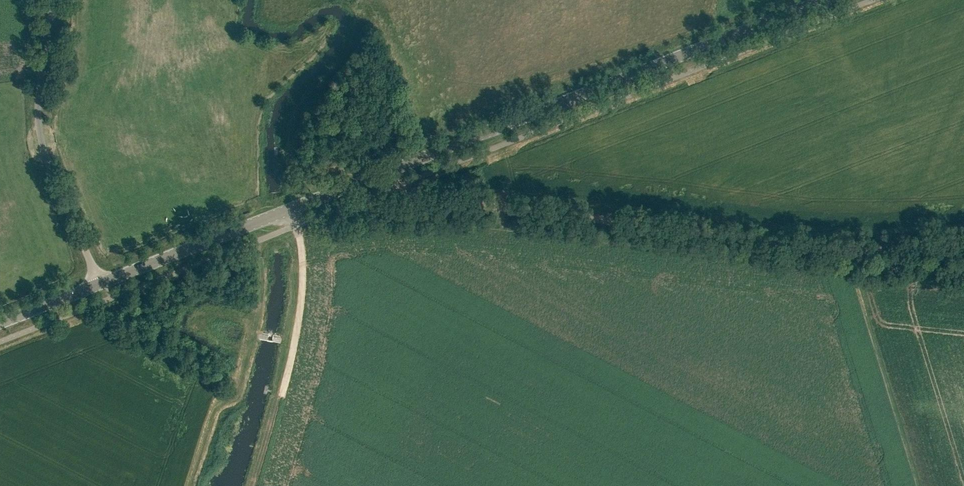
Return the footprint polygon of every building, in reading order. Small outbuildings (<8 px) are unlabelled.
[(215,355),(222,361),(227,355),(220,349),(215,355)] [(230,369),(235,364),(229,358),(224,362),(230,369)]
